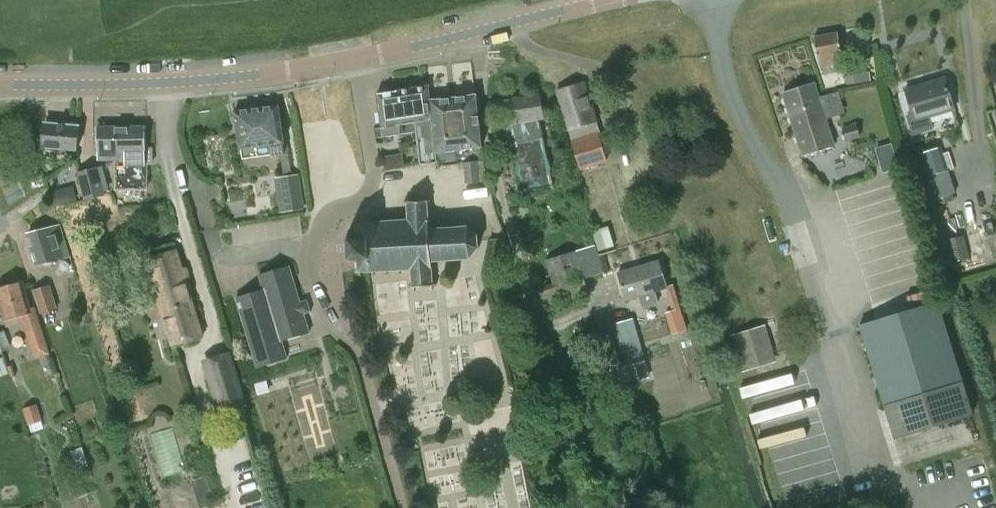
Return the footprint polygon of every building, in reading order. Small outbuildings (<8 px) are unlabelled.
[(821,66),(843,62),(838,34),(816,38),(821,66)] [(869,71),(853,74),(854,83),(871,81),(869,71)] [(945,77),(906,89),(913,112),(908,113),(913,133),(932,127),(929,117),(955,109),(945,77)] [(558,90),(573,140),(582,168),(607,161),(598,134),(601,133),(585,82),(558,90)] [(804,156),(834,146),(814,83),(784,93),(804,156)] [(395,91),(401,137),(400,125),(417,123),(419,164),(437,162),(436,153),(431,100),(430,85),(395,91)] [(384,139),(401,137),(395,91),(378,94),(384,139)] [(540,94),(493,101),(497,126),(505,124),(508,137),(541,132),(539,119),(545,118),(540,94)] [(431,100),(436,153),(484,147),(477,95),(431,100)] [(272,156),(285,154),(283,143),(284,143),(279,105),(235,111),(241,149),(271,145),(272,156)] [(77,150),(79,125),(45,122),(43,147),(77,150)] [(846,140),(860,137),(858,124),(843,129),(846,140)] [(146,127),(99,127),(98,152),(98,160),(117,160),(117,167),(116,188),(147,189),(147,168),(147,167),(147,127),(146,127)] [(541,132),(508,137),(520,192),(553,185),(541,132)] [(941,147),(921,153),(928,177),(949,170),(941,147)] [(894,159),(877,164),(881,176),(898,171),(894,159)] [(466,183),(481,182),(479,161),(464,162),(466,183)] [(85,201),(106,195),(98,166),(76,172),(85,201)] [(281,178),(285,211),(303,209),(298,175),(281,178)] [(471,258),(479,249),(478,234),(469,226),(430,228),(429,200),(407,201),(408,220),(356,222),(357,240),(350,241),(351,259),(358,259),(359,272),(411,269),(412,286),(434,285),(432,260),(471,258)] [(59,226),(30,234),(35,253),(33,255),(35,261),(37,262),(38,265),(60,259),(60,258),(67,256),(59,226)] [(592,231),(599,251),(614,246),(608,226),(592,231)] [(595,244),(576,250),(585,278),(604,273),(595,244)] [(576,250),(546,259),(553,283),(555,288),(585,278),(576,250)] [(174,343),(201,335),(175,251),(148,260),(174,343)] [(618,273),(626,300),(639,296),(642,308),(658,303),(654,292),(667,288),(659,261),(618,273)] [(282,341),(309,332),(298,296),(289,266),(260,275),(265,288),(237,297),(259,367),(287,358),(282,341)] [(0,287),(0,301),(5,320),(10,318),(12,326),(24,322),(32,348),(46,344),(35,307),(31,308),(23,281),(0,287)] [(58,309),(50,284),(32,290),(40,315),(58,309)] [(665,313),(673,335),(688,329),(681,308),(684,307),(677,285),(665,289),(673,310),(665,313)] [(895,439),(972,414),(937,301),(860,325),(895,439)] [(632,319),(617,324),(628,366),(634,364),(637,376),(638,380),(639,380),(648,377),(632,319)] [(743,371),(777,361),(767,324),(732,335),(743,371)] [(222,412),(244,405),(228,354),(206,361),(222,412)] [(269,391),(266,380),(254,384),(257,394),(269,391)] [(22,409),(26,420),(28,426),(29,425),(41,421),(42,421),(36,404),(22,409)] [(98,429),(100,438),(109,435),(107,427),(98,429)] [(332,464),(334,471),(334,474),(346,472),(346,469),(344,462),(332,464)] [(216,505),(206,476),(194,479),(204,507),(206,507),(216,505)]
